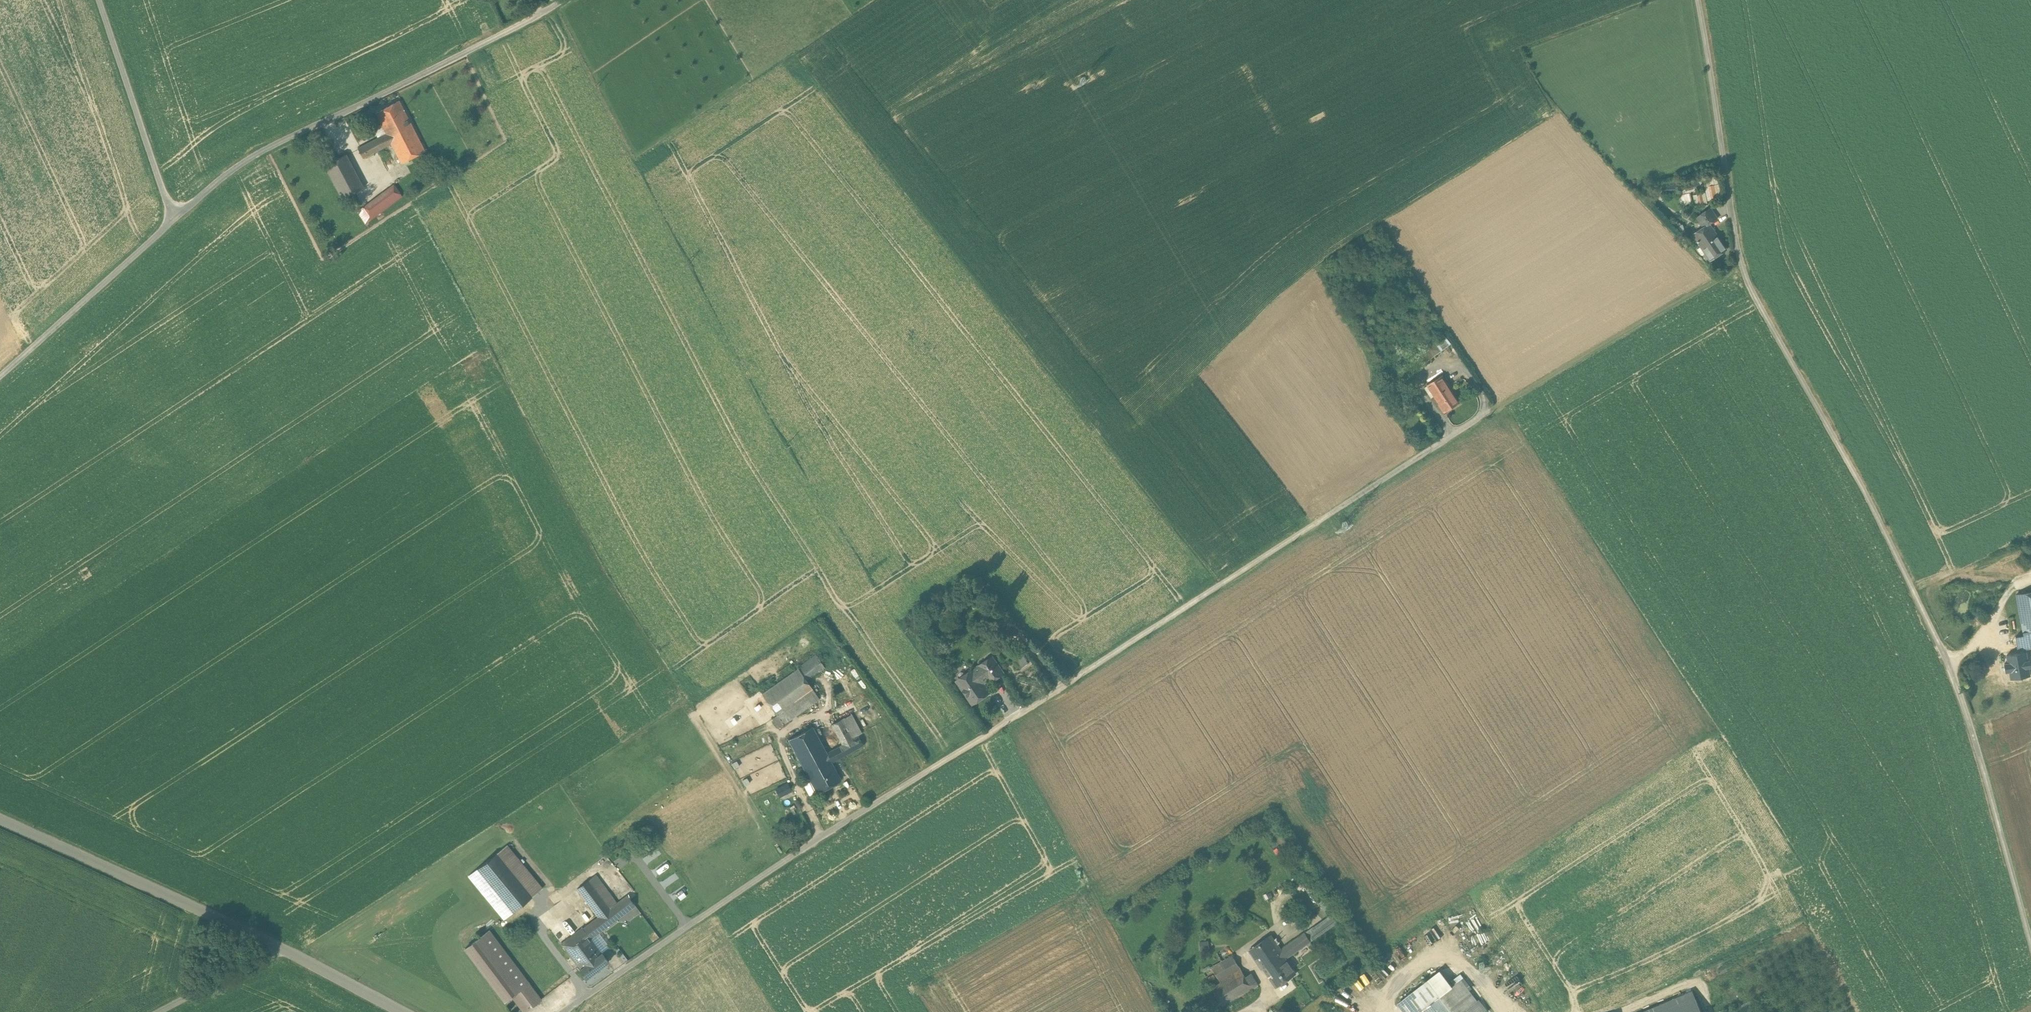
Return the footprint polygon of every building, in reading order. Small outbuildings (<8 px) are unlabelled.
[(386,134),(388,138),(412,125),(399,101),(376,113),(386,134)] [(343,138),(348,136),(347,133),(351,131),(346,120),(337,125),(343,138)] [(412,125),(388,138),(391,143),(402,163),(425,151),(412,125)] [(388,138),(386,134),(369,143),(374,152),(391,143),(388,138)] [(369,143),(358,148),(363,158),(368,155),(369,157),(375,154),(374,152),(369,143)] [(346,154),(325,166),(342,199),(364,188),(346,154)] [(394,185),(358,212),(366,223),(402,196),(394,185)] [(1711,208),(1697,217),(1703,227),(1709,223),(1710,224),(1718,218),(1711,208)] [(1710,224),(1709,223),(1703,227),(1692,235),(1701,248),(1701,247),(1710,261),(1727,250),(1710,224)] [(1440,341),(1440,345),(1449,344),(1449,335),(1440,335),(1441,341),(1440,341)] [(1442,350),(1435,341),(1429,346),(1436,355),(1442,350)] [(1429,346),(1416,355),(1423,364),(1436,355),(1429,346)] [(1416,355),(1403,366),(1410,375),(1423,364),(1416,355)] [(1410,375),(1403,366),(1395,371),(1402,381),(1410,375)] [(1402,381),(1395,371),(1386,378),(1396,392),(1405,385),(1402,381)] [(1453,392),(1442,375),(1427,385),(1435,396),(1440,404),(1439,404),(1445,412),(1459,403),(1452,392),(1453,392)] [(1435,396),(1427,385),(1424,387),(1431,398),(1435,396)] [(2016,594),(2023,634),(2030,632),(2030,592),(2016,594)] [(2023,634),(2024,635),(2015,636),(2018,650),(2030,648),(2030,632),(2023,634)] [(2014,652),(1989,656),(1992,677),(2018,673),(2014,652)] [(817,655),(798,668),(806,680),(825,667),(817,655)] [(992,657),(980,665),(989,678),(992,681),(1003,673),(992,657)] [(793,662),(757,687),(762,694),(798,668),(793,662)] [(981,666),(958,681),(973,704),(989,693),(982,683),(989,678),(981,666)] [(798,668),(762,694),(777,715),(785,710),(808,694),(813,690),(806,680),(798,668)] [(820,699),(813,690),(808,694),(814,703),(820,699)] [(808,694),(785,710),(791,719),(814,703),(808,694)] [(791,719),(785,710),(777,715),(778,716),(783,724),(791,719)] [(842,744),(827,753),(829,758),(832,762),(863,745),(858,735),(862,733),(852,714),(832,725),(842,744)] [(783,724),(778,716),(772,719),(778,728),(783,724)] [(827,753),(813,727),(789,740),(805,771),(829,758),(827,753)] [(829,758),(805,771),(817,793),(841,780),(832,762),(829,758)] [(776,788),(780,797),(793,791),(788,782),(776,788)] [(519,879),(497,853),(469,875),(505,919),(533,896),(519,879)] [(528,872),(519,879),(533,896),(542,889),(528,872)] [(617,903),(596,875),(578,889),(599,917),(583,928),(582,927),(587,935),(588,934),(592,931),(595,935),(635,905),(628,895),(617,903)] [(1333,915),(1281,951),(1287,959),(1339,923),(1333,915)] [(582,927),(561,943),(578,966),(577,967),(579,970),(602,953),(588,934),(587,935),(582,927)] [(489,930),(465,948),(505,1001),(512,996),(524,1011),(525,1011),(541,1000),(489,930)] [(1271,936),(1250,951),(1277,989),(1298,974),(1287,959),(1281,951),(1271,936)] [(602,953),(579,970),(586,979),(609,962),(602,953)] [(1235,957),(1212,969),(1221,984),(1213,989),(1223,1007),(1260,986),(1253,974),(1247,978),(1235,957)] [(1458,979),(1450,984),(1473,1011),(1483,1011),(1484,1011),(1458,979)] [(1416,1011),(1473,1011),(1450,984),(1416,1011)] [(1692,989),(1639,1011),(1702,1011),(1692,989)]
